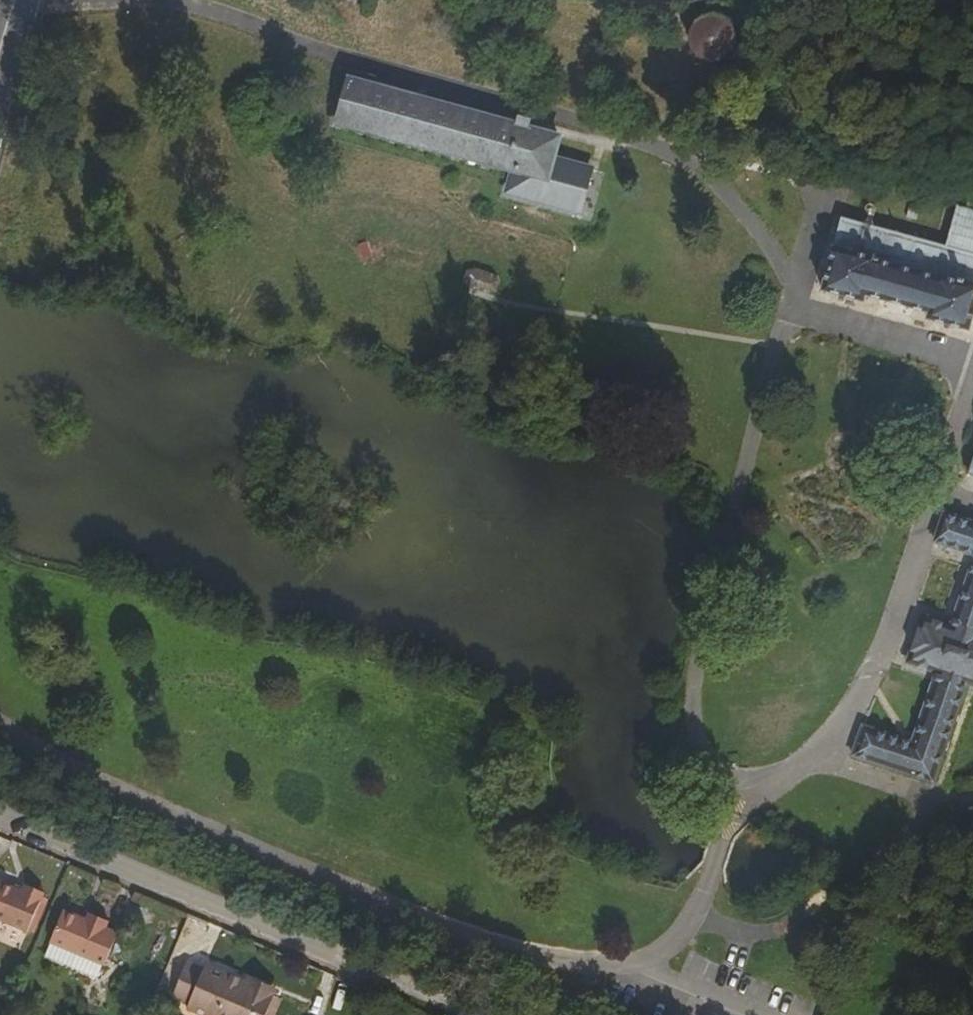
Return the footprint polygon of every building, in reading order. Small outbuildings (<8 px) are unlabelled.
[(722,19),(713,17),(705,17),(697,21),(690,27),(686,34),(685,42),(686,50),(690,58),(696,64),(704,67),(712,68),(720,67),(727,62),(733,56),(736,48),(736,39),(734,31),(729,24),(722,19)] [(563,134),(347,74),(333,123),(510,173),(505,193),(580,214),(593,166),(557,156),(563,134)] [(863,300),(865,292),(928,311),(926,317),(966,330),(972,307),(972,211),(956,206),(945,246),(841,218),(821,288),(863,300)] [(944,516),(935,545),(972,557),(972,525),(944,516)] [(935,784),(968,683),(972,685),(972,562),(952,627),(921,617),(906,662),(937,672),(913,743),(861,726),(851,756),(935,784)] [(55,918),(35,910),(34,913),(0,898),(0,936),(40,953),(55,918)] [(35,910),(55,918),(57,913),(38,904),(35,910)] [(120,951),(121,949),(101,941),(100,943),(76,933),(58,977),(88,990),(94,976),(119,987),(132,957),(120,951)] [(101,941),(121,949),(123,944),(104,936),(101,941)] [(219,993),(203,986),(191,1014),(210,1014),(219,993)] [(210,1014),(290,1014),(264,1004),(221,987),(219,993),(210,1014)] [(266,997),(264,1004),(290,1014),(294,1007),(266,997)]
